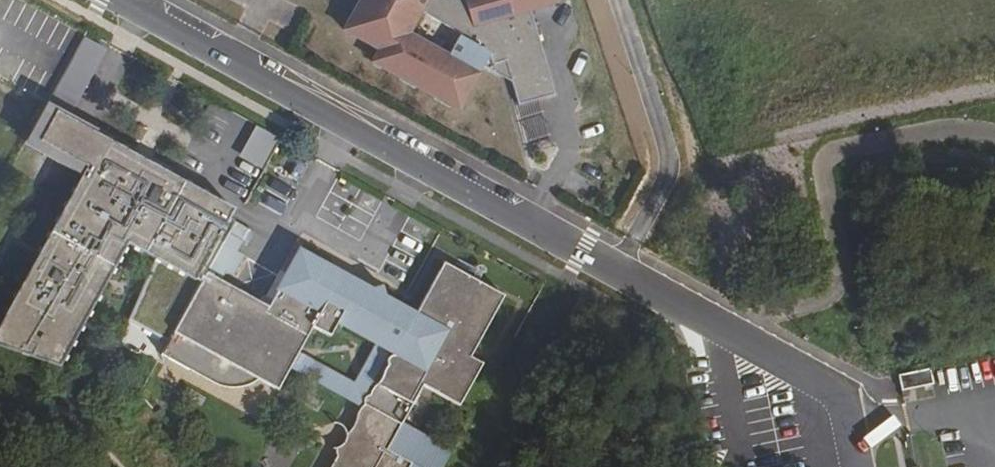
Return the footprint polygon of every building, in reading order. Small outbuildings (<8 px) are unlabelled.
[(356,8),(359,9),(346,33),(378,51),(373,60),(382,65),(380,68),(400,78),(401,76),(416,84),(415,87),(434,98),(436,95),(461,108),(483,67),(496,64),(499,75),(508,73),(511,83),(518,105),(554,95),(529,8),(527,0),(360,0),(356,8)] [(546,0),(527,0),(529,8),(532,10),(547,5),(546,0)] [(346,33),(359,9),(356,8),(343,31),(346,33)] [(54,98),(77,107),(103,44),(80,35),(54,98)] [(499,75),(496,64),(483,67),(499,75)] [(511,83),(508,73),(499,75),(511,83)] [(416,84),(401,76),(400,78),(415,87),(416,84)] [(461,108),(436,95),(434,98),(459,111),(461,108)] [(75,162),(91,134),(58,114),(41,143),(75,162)] [(261,167),(277,135),(253,124),(238,157),(261,167)] [(201,206),(206,197),(91,134),(75,162),(86,168),(0,324),(0,348),(58,368),(104,234),(107,235),(144,256),(122,319),(167,343),(226,236),(223,234),(230,222),(224,219),(201,206)] [(234,213),(206,197),(201,206),(224,219),(230,222),(234,213)] [(363,404),(359,410),(356,417),(353,426),(346,434),(345,439),(343,443),(339,447),(337,448),(334,449),(335,457),(330,466),(443,466),(451,452),(401,425),(422,387),(459,408),(482,366),(468,358),(502,298),(449,269),(437,272),(413,315),(384,299),(381,287),(353,295),(334,285),(335,281),(332,270),(299,251),(270,302),(278,306),(275,312),(219,281),(224,272),(232,276),(243,256),(235,252),(241,242),(227,234),(226,236),(167,343),(160,356),(191,373),(193,370),(218,384),(228,385),(236,384),(243,383),(249,380),(254,378),(256,377),(278,389),(292,364),(350,397),(363,404)] [(930,370),(899,376),(902,390),(933,384),(930,370)] [(334,449),(337,448),(339,447),(343,443),(345,439),(346,434),(353,426),(356,417),(359,410),(363,404),(350,397),(310,466),(330,466),(335,457),(334,449)]
